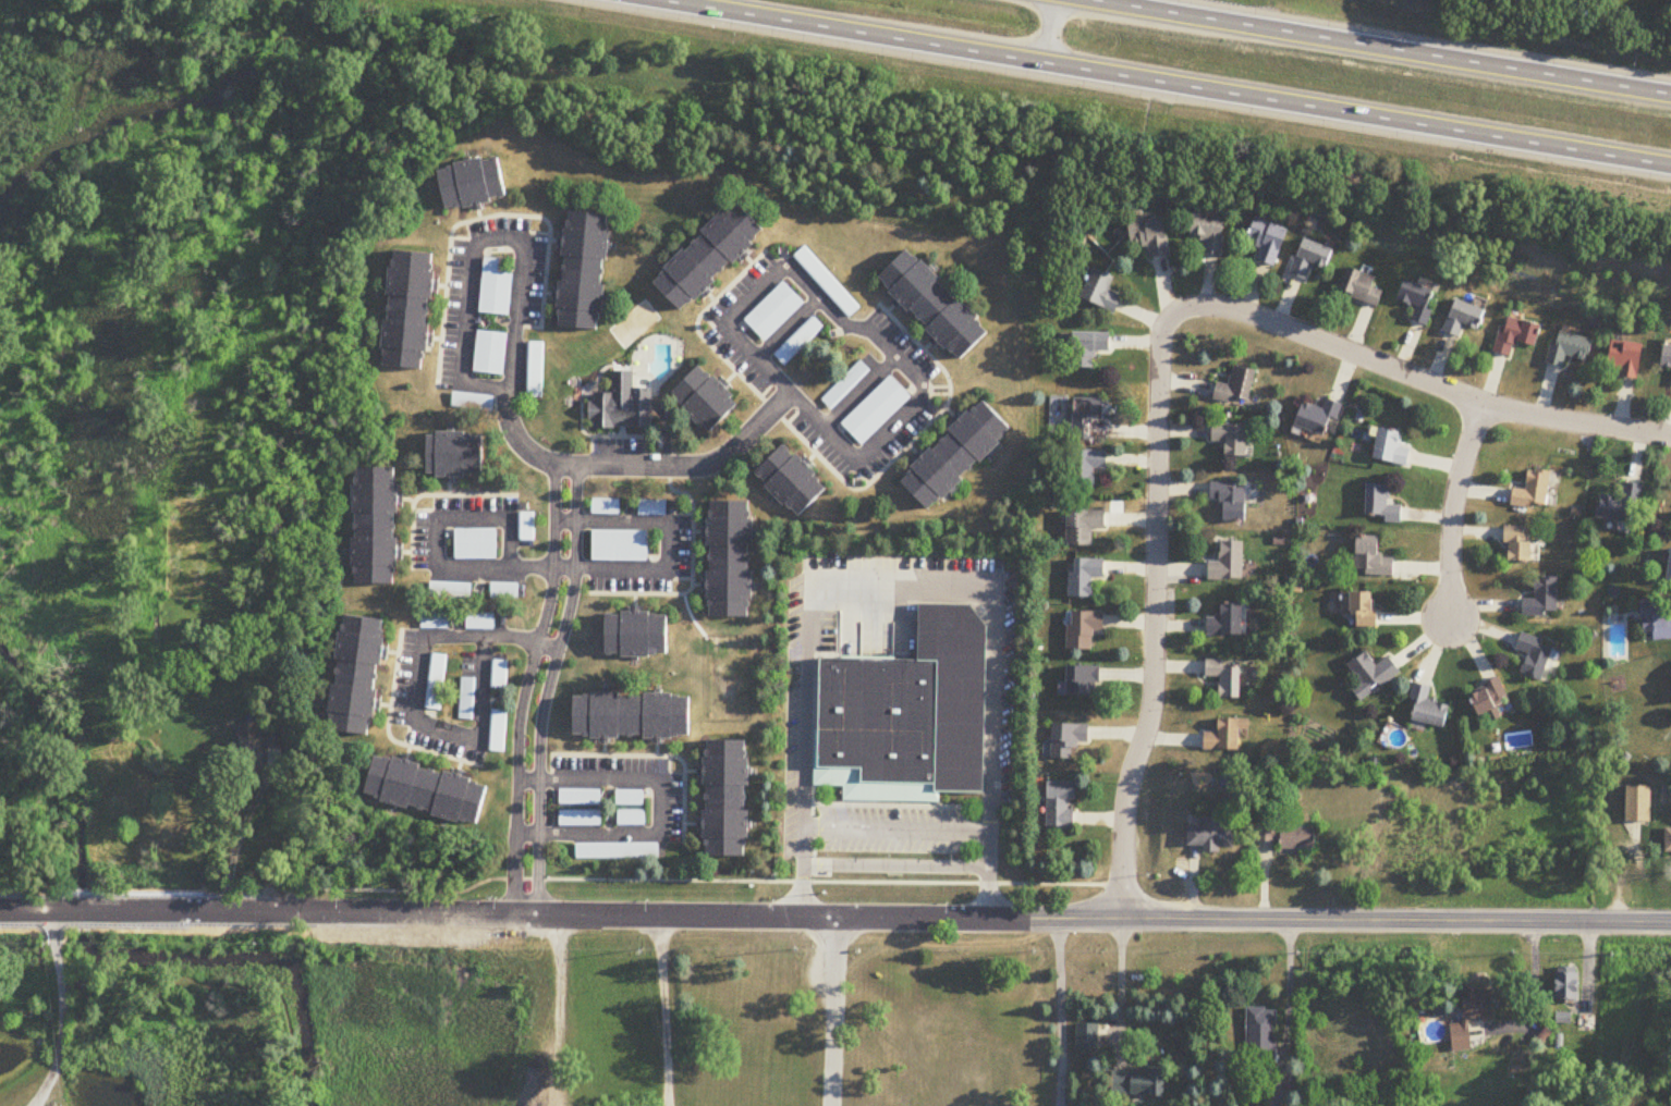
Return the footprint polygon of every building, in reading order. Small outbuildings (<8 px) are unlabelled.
[(439,168),(447,210),(509,199),(501,156),(439,168)] [(769,232),(739,200),(653,282),(683,314),(769,232)] [(557,326),(601,331),(614,215),(570,210),(557,326)] [(1190,238),(1204,239),(1203,254),(1223,256),(1227,219),(1193,215),(1190,238)] [(1167,219),(1129,222),(1131,247),(1149,245),(1150,258),(1170,257),(1167,219)] [(1255,260),(1277,267),(1289,231),(1254,219),(1248,239),(1261,243),(1255,260)] [(1335,252),(1305,239),(1290,273),(1307,281),(1314,267),(1326,272),(1335,252)] [(879,279),(962,362),(992,331),(910,248),(879,279)] [(427,370),(437,253),(394,250),(384,366),(427,370)] [(480,312),(509,315),(513,274),(499,272),(500,259),(485,257),(480,312)] [(1082,298),(1116,313),(1124,296),(1110,290),(1116,276),(1096,267),(1082,298)] [(1385,291),(1375,289),(1377,277),(1347,270),(1341,297),(1381,306),(1385,291)] [(745,321),(766,342),(805,303),(784,282),(745,321)] [(1397,301),(1417,307),(1413,321),(1428,326),(1438,292),(1403,282),(1397,301)] [(1448,335),(1464,337),(1464,330),(1478,331),(1480,306),(1451,302),(1448,335)] [(1509,341),(1532,347),(1537,325),(1497,315),(1488,352),(1505,357),(1509,341)] [(824,327),(813,317),(774,356),(785,367),(824,327)] [(1540,362),(1557,367),(1561,355),(1582,362),(1588,340),(1550,329),(1540,362)] [(474,373),(504,375),(507,333),(477,330),(474,373)] [(1074,368),(1096,368),(1096,351),(1111,351),(1111,332),(1074,332),(1074,368)] [(543,398),(543,342),(528,342),(528,398),(543,398)] [(1635,376),(1636,343),(1602,342),(1601,374),(1635,376)] [(1653,367),(1670,369),(1668,383),(1670,384),(1670,347),(1656,344),(1653,367)] [(871,371),(861,361),(821,400),(832,410),(871,371)] [(743,402),(704,362),(671,394),(711,433),(743,402)] [(1257,369),(1235,364),(1231,384),(1218,381),(1214,398),(1250,406),(1257,369)] [(634,388),(634,371),(613,371),(612,393),(590,393),(590,428),(650,428),(650,388),(634,388)] [(841,424),(862,446),(912,398),(891,376),(841,424)] [(900,483),(932,514),(1016,428),(984,397),(900,483)] [(1074,398),(1074,440),(1107,440),(1107,398),(1074,398)] [(1300,402),(1295,429),(1332,436),(1339,401),(1326,399),(1324,407),(1300,402)] [(1247,424),(1212,424),(1212,441),(1225,441),(1225,456),(1247,456),(1247,424)] [(1410,447),(1400,446),(1402,433),(1378,430),(1374,460),(1408,464),(1410,447)] [(485,432),(428,432),(428,476),(485,476),(485,432)] [(799,518),(831,487),(788,442),(756,473),(799,518)] [(1096,489),(1096,470),(1108,470),(1108,451),(1073,450),(1072,489),(1096,489)] [(355,584),(399,584),(400,468),(355,468),(355,584)] [(1512,506),(1547,510),(1552,472),(1530,470),(1527,490),(1514,489),(1512,506)] [(1594,495),(1590,517),(1629,523),(1636,485),(1616,481),(1613,498),(1594,495)] [(1225,501),(1224,521),(1247,521),(1248,483),(1211,483),(1210,500),(1225,501)] [(1389,505),(1390,484),(1367,483),(1366,519),(1402,521),(1403,505),(1389,505)] [(619,500),(591,500),(591,514),(619,514),(619,500)] [(751,618),(752,501),(710,501),(709,618),(751,618)] [(1107,511),(1068,511),(1068,546),(1093,546),(1093,529),(1107,529),(1107,511)] [(534,512),(520,512),(520,541),(534,541),(534,512)] [(1506,562),(1538,562),(1538,542),(1532,542),(1532,527),(1506,527),(1506,562)] [(497,529),(455,529),(455,559),(497,559),(497,529)] [(648,531),(592,531),(592,561),(648,561),(648,531)] [(1394,574),(1394,557),(1381,557),(1381,536),(1356,536),(1356,574),(1394,574)] [(1221,542),(1221,562),(1208,562),(1208,580),(1243,580),(1243,542),(1221,542)] [(1664,549),(1660,581),(1670,582),(1670,549),(1664,549)] [(1094,598),(1094,579),(1106,579),(1106,559),(1076,559),(1076,572),(1069,572),(1069,598),(1094,598)] [(1559,578),(1535,578),(1535,599),(1523,599),(1523,616),(1559,616),(1559,578)] [(471,583),(431,582),(431,598),(470,599),(471,583)] [(519,584),(491,584),(491,600),(519,600),(519,584)] [(1377,592),(1354,592),(1354,627),(1377,627),(1377,592)] [(1633,632),(1643,632),(1643,639),(1670,638),(1670,617),(1657,618),(1656,599),(1632,599),(1633,632)] [(818,656),(817,728),(816,779),(859,781),(859,794),(934,795),(934,790),(938,790),(981,791),(985,625),(968,603),(917,603),(916,659),(818,656)] [(1246,604),(1222,603),(1222,617),(1207,617),(1207,635),(1245,636),(1246,604)] [(669,656),(669,612),(606,611),(606,655),(669,656)] [(1068,612),(1068,651),(1094,651),(1094,634),(1106,634),(1106,612),(1068,612)] [(449,614),(421,614),(421,630),(449,630),(449,614)] [(388,620),(344,615),(330,730),(375,735),(388,620)] [(466,630),(494,630),(494,615),(466,615),(466,630)] [(1521,634),(1517,650),(1529,653),(1523,674),(1546,680),(1556,643),(1521,634)] [(1390,656),(1377,665),(1367,651),(1348,664),(1362,684),(1352,691),(1360,703),(1402,674),(1390,656)] [(425,710),(440,712),(447,655),(432,654),(425,710)] [(1205,677),(1220,678),(1219,698),(1241,699),(1242,666),(1225,666),(1225,660),(1206,660),(1205,677)] [(506,661),(492,661),(492,689),(506,689),(506,661)] [(1069,696),(1101,696),(1101,666),(1069,666),(1069,696)] [(1670,686),(1670,666),(1663,670),(1670,686)] [(1502,718),(1498,704),(1508,701),(1502,680),(1470,690),(1478,716),(1489,713),(1491,721),(1502,718)] [(1447,727),(1451,704),(1428,700),(1431,686),(1414,683),(1411,699),(1416,700),(1412,721),(1447,727)] [(575,693),(575,737),(691,739),(692,695),(575,693)] [(1250,720),(1219,719),(1218,732),(1204,732),(1203,750),(1241,751),(1242,730),(1249,730),(1250,720)] [(1053,760),(1073,760),(1073,747),(1089,747),(1089,725),(1053,725),(1053,760)] [(813,728),(817,728),(816,779),(859,781),(859,794),(934,795),(934,790),(938,790),(938,801),(841,799),(841,785),(812,784),(813,728)] [(705,855),(748,856),(749,740),(707,739),(705,855)] [(480,823),(490,781),(375,755),(365,797),(480,823)] [(1078,782),(1047,782),(1047,827),(1076,827),(1076,803),(1078,803),(1078,782)] [(1626,821),(1651,821),(1651,786),(1626,786),(1626,821)] [(559,806),(599,806),(599,789),(559,789),(559,806)] [(643,790),(615,790),(615,807),(643,807),(643,790)] [(600,811),(559,811),(559,826),(600,826),(600,811)] [(617,811),(617,824),(645,824),(645,811),(617,811)] [(1257,841),(1278,841),(1278,823),(1257,823),(1257,841)] [(1237,825),(1189,825),(1189,846),(1237,846),(1237,825)] [(1282,850),(1317,850),(1317,827),(1282,827),(1282,850)] [(658,843),(576,843),(576,860),(658,860),(658,843)] [(1557,999),(1580,999),(1580,972),(1557,972),(1557,999)] [(1494,1020),(1496,990),(1466,989),(1465,1025),(1453,1024),(1452,1050),(1471,1052),(1473,1019),(1494,1020)] [(1277,1008),(1246,1008),(1246,1065),(1277,1065),(1277,1008)] [(1595,1032),(1595,1016),(1577,1016),(1577,1032),(1595,1032)] [(1100,1024),(1078,1024),(1078,1050),(1100,1050),(1100,1024)] [(1113,1096),(1168,1096),(1168,1071),(1113,1071),(1113,1096)]
